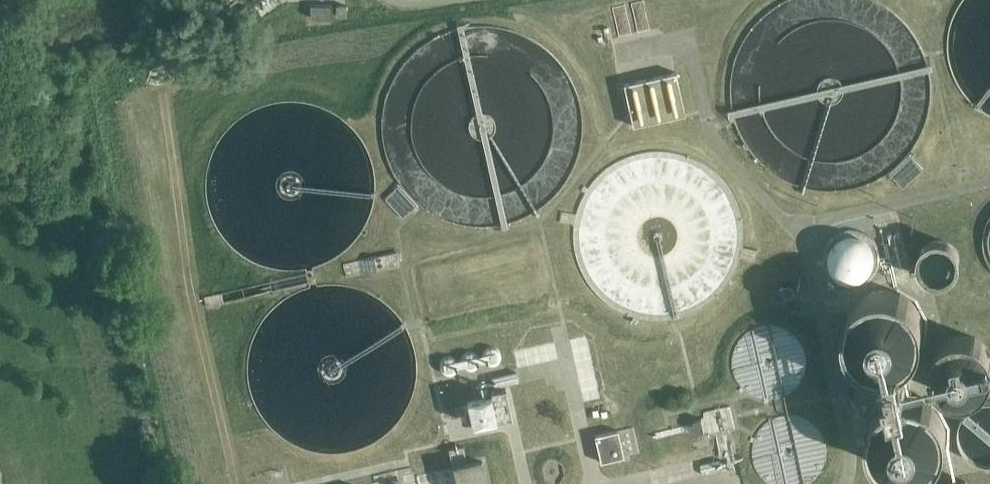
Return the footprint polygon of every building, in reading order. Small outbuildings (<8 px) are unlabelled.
[(309,5),(309,20),(332,20),(332,5),(309,5)] [(675,70),(623,82),(632,124),(685,112),(675,70)] [(741,254),(743,238),(743,229),(741,222),(739,213),(736,205),(732,197),(728,191),(725,186),(718,178),(706,168),(691,160),(676,155),(668,154),(660,153),(648,154),(640,155),(628,159),(620,162),(611,168),(598,178),(588,191),(584,197),(580,205),(575,220),(573,236),(574,251),(576,260),(579,268),(585,282),(595,295),(607,306),(621,314),(632,319),(639,321),(646,322),(655,323),(664,323),(674,321),(683,319),(690,317),(704,309),(717,299),(728,287),(732,280),(736,271),(739,263),(741,254)] [(909,156),(889,174),(902,187),(921,169),(909,156)] [(397,185),(383,197),(402,217),(415,205),(397,185)] [(895,266),(883,271),(865,228),(827,243),(845,286),(883,271),(889,286),(900,281),(895,266)] [(920,250),(918,254),(918,257),(918,260),(918,264),(919,268),(921,270),(925,275),(929,278),(932,279),(940,280),(943,279),(947,278),(950,276),(953,273),(955,271),(957,267),(958,264),(958,261),(958,257),(958,254),(957,251),(955,249),(953,246),(950,243),(947,241),(944,240),(940,239),(936,239),(932,240),(927,242),(923,245),(921,248),(920,250)] [(847,316),(845,325),(846,336),(850,345),(854,351),(860,357),(859,358),(860,358),(867,362),(875,365),(885,366),(894,364),(900,362),(901,362),(905,359),(909,356),(912,354),(914,351),(914,352),(917,348),(919,344),(918,344),(920,339),(922,333),(922,329),(922,325),(922,321),(921,317),(920,313),(918,310),(916,306),(913,303),(910,299),(908,297),(905,294),(901,292),(900,292),(897,291),(892,290),(887,289),(882,289),(877,289),(874,290),(869,292),(865,293),(861,296),(858,298),(856,301),(854,303),(853,303),(851,306),(848,310),(849,311),(847,316)] [(934,356),(935,356),(934,360),(933,364),(933,368),(933,372),(934,376),(935,379),(937,383),(939,387),(941,389),(943,391),(942,392),(951,397),(951,396),(955,397),(958,398),(960,398),(964,399),(968,398),(972,397),(975,396),(978,395),(981,393),(983,391),(986,388),(987,389),(989,384),(989,354),(989,352),(988,350),(986,348),(983,345),(984,344),(975,339),(975,340),(972,339),(969,338),(965,338),(962,338),(959,338),(956,338),(953,339),(950,341),(947,342),(945,344),(942,346),(940,348),(939,347),(934,356)] [(855,381),(848,383),(851,398),(858,396),(861,408),(873,414),(877,408),(878,408),(881,404),(887,400),(895,396),(901,395),(907,394),(900,362),(894,364),(885,366),(875,365),(867,362),(860,358),(852,369),(855,381)] [(505,391),(491,394),(496,418),(496,421),(510,419),(505,391)] [(467,399),(472,423),(496,418),(491,394),(473,398),(467,399)] [(869,428),(869,432),(869,437),(870,441),(871,445),(873,449),(876,454),(878,457),(880,459),(884,462),(883,463),(887,466),(891,468),(891,467),(894,468),(900,470),(904,471),(908,471),(912,471),(916,470),(920,469),(924,467),(928,465),(932,462),(935,459),(938,457),(940,454),(943,450),(942,449),(944,446),(945,441),(946,437),(946,434),(946,430),(946,426),(945,423),(944,420),(943,417),(941,413),(939,411),(937,408),(935,405),(932,402),(929,399),(925,397),(924,398),(920,396),(917,395),(914,395),(910,394),(907,394),(901,395),(895,396),(887,400),(881,404),(878,408),(877,408),(873,414),(872,415),(870,423),(869,428)] [(989,403),(983,403),(977,405),(970,409),(964,414),(960,419),(957,427),(956,433),(958,443),(959,448),(962,453),(966,457),(971,461),(979,465),(983,466),(989,466),(989,403)] [(693,423),(654,431),(655,438),(694,429),(695,432),(704,430),(708,431),(709,436),(716,434),(721,453),(723,463),(731,461),(725,432),(730,431),(729,427),(734,426),(729,405),(703,411),(704,415),(701,418),(692,420),(693,423)] [(618,429),(617,430),(594,435),(600,460),(623,455),(628,454),(638,452),(633,426),(622,428),(618,429)] [(464,451),(463,446),(448,450),(449,454),(452,466),(452,467),(453,470),(456,483),(487,483),(481,459),(467,463),(464,451)]
